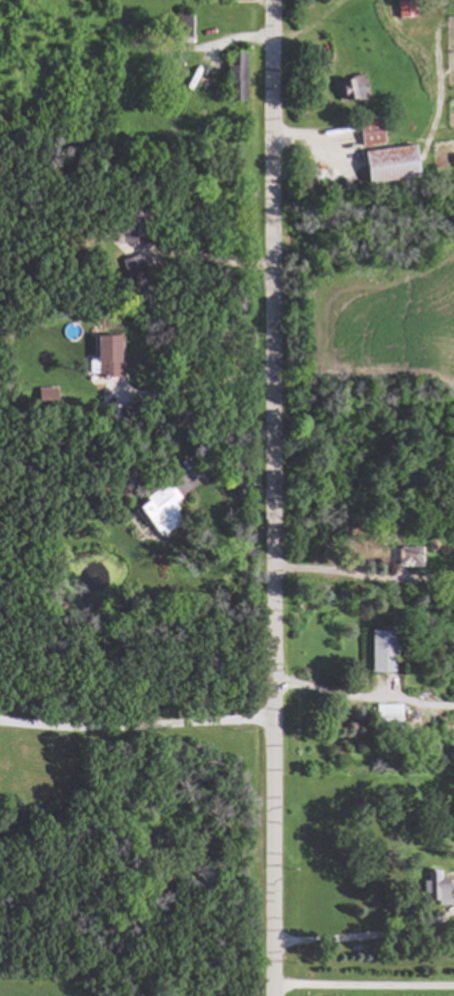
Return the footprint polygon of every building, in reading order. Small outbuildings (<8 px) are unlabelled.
[(413,15),(411,0),(394,0),(396,18),(413,15)] [(175,38),(188,37),(188,14),(174,14),(175,38)] [(230,101),(243,101),(243,51),(231,51),(231,68),(230,101)] [(335,79),(340,101),(364,96),(360,74),(335,79)] [(379,122),(357,122),(358,145),(380,144),(379,122)] [(360,149),(362,182),(415,179),(413,146),(360,149)] [(120,377),(121,348),(114,348),(114,335),(93,335),(92,377),(120,377)] [(53,387),(35,387),(36,406),(54,405),(53,387)] [(152,533),(178,514),(170,504),(180,497),(167,481),(132,507),(152,533)] [(368,672),(390,673),(390,630),(368,630),(368,672)] [(400,704),(373,704),(374,727),(400,727),(400,704)] [(438,878),(438,870),(424,870),(425,880),(419,880),(420,894),(427,894),(427,901),(446,900),(445,878),(438,878)]
